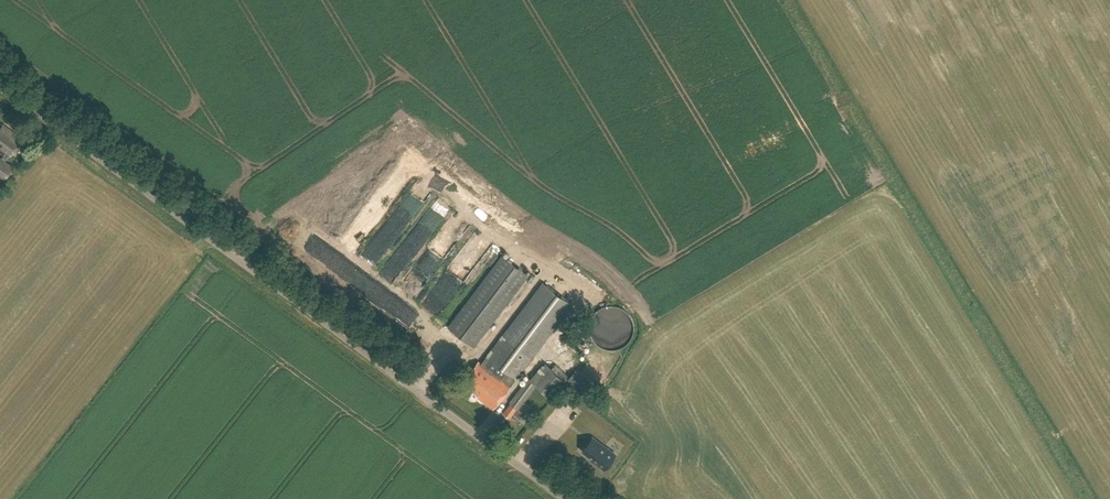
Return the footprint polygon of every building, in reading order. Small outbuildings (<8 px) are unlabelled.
[(3,125),(0,130),(0,151),(9,158),(22,140),(3,125)] [(0,157),(0,177),(4,180),(14,168),(0,157)] [(528,275),(502,255),(448,326),(474,346),(528,275)] [(574,304),(544,282),(487,356),(497,364),(493,371),(480,361),(462,384),(494,409),(574,304)] [(589,327),(590,329),(590,331),(590,333),(591,335),(592,336),(592,338),(593,340),(595,341),(596,343),(597,344),(599,345),(600,346),(602,347),(604,348),(606,348),(608,349),(610,349),(611,349),(613,349),(615,349),(617,348),(619,348),(621,347),(622,346),(624,345),(626,344),(627,343),(628,341),(629,340),(631,338),(631,336),(632,335),(633,333),(633,331),(633,329),(633,327),(633,325),(633,323),(633,321),(632,320),(631,318),(631,316),(629,315),(628,313),(627,312),(626,310),(624,309),(622,308),(621,307),(619,306),(617,306),(615,305),(613,305),(611,305),(610,305),(608,305),(606,306),(604,306),(602,307),(600,308),(599,309),(597,310),(596,312),(595,313),(593,315),(592,316),(592,318),(591,320),(590,321),(590,323),(590,325),(589,327)] [(555,365),(551,361),(548,365),(545,362),(530,377),(529,377),(528,377),(509,403),(502,413),(509,418),(516,408),(518,409),(532,390),(536,385),(551,398),(565,382),(558,376),(563,371),(556,364),(555,365)] [(595,376),(586,366),(581,371),(579,368),(565,382),(581,397),(594,383),(591,380),(595,376)] [(593,441),(583,454),(597,465),(596,467),(605,473),(616,458),(593,441)]
